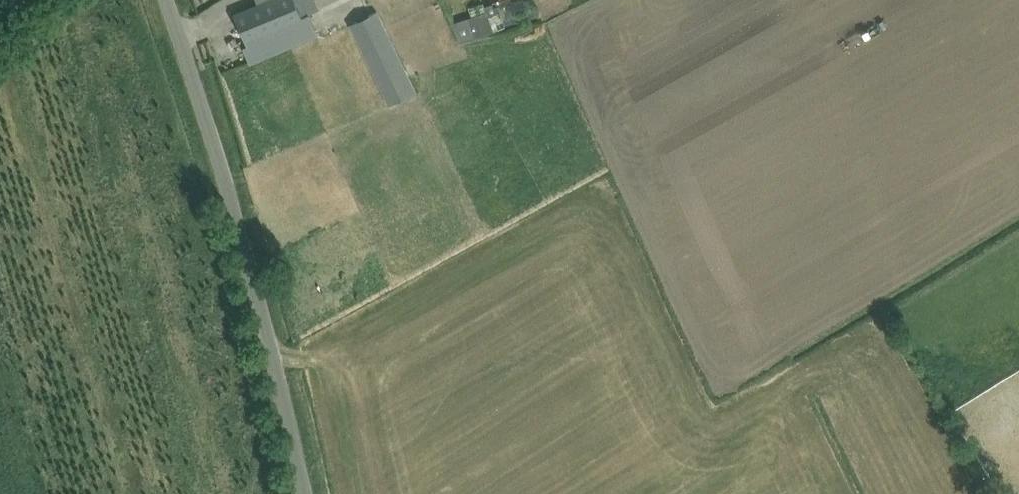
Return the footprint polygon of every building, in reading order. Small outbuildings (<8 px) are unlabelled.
[(234,14),(247,45),(243,46),(250,63),(268,56),(274,53),(319,34),(310,12),(319,8),(316,0),(256,0),(258,4),(234,14)] [(377,11),(349,24),(389,105),(417,91),(377,11)] [(467,19),(473,30),(485,24),(479,12),(467,19)] [(464,42),(471,69),(536,51),(529,24),(464,42)] [(327,33),(350,94),(370,86),(348,25),(327,33)]
